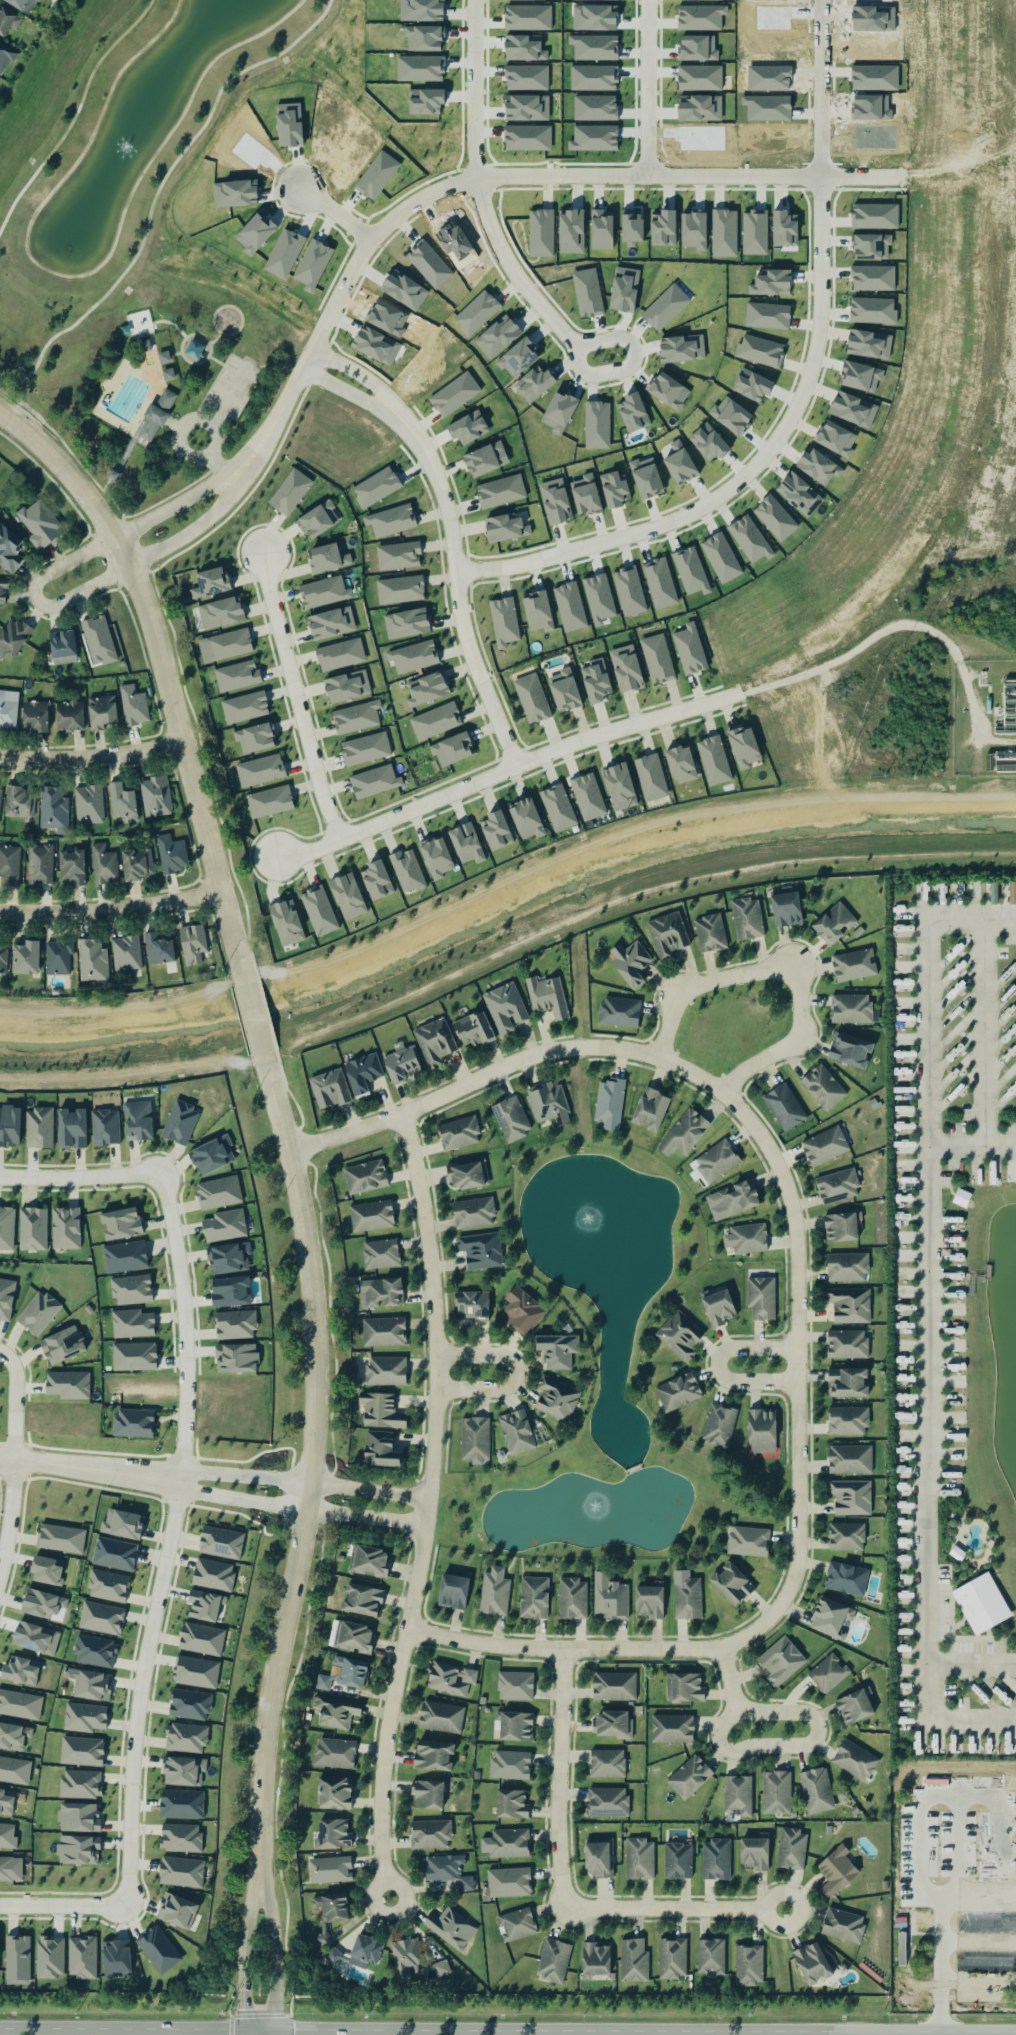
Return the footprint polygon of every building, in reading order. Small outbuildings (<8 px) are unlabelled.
[(573,5),(573,30),(617,29),(617,4),(573,5)] [(551,5),(504,5),(505,30),(551,29),(551,5)] [(727,15),(727,5),(678,5),(677,29),(721,30),(722,14),(727,15)] [(23,17),(0,6),(0,33),(5,36),(9,27),(16,30),(23,17)] [(442,26),(408,27),(408,50),(443,49),(442,26)] [(708,54),(723,54),(723,33),(708,33),(708,54)] [(547,60),(547,50),(540,50),(541,35),(505,34),(505,59),(547,60)] [(707,60),(707,36),(681,36),(681,60),(707,60)] [(1,75),(9,61),(13,63),(19,53),(0,41),(0,74),(1,75)] [(443,56),(398,57),(398,80),(443,80),(443,56)] [(505,89),(548,90),(548,65),(505,65),(505,89)] [(570,90),(618,90),(618,65),(570,65),(570,90)] [(722,90),(722,65),(678,65),(678,90),(722,90)] [(548,94),(505,95),(505,120),(549,120),(548,94)] [(616,120),(617,96),(574,95),(574,120),(616,120)] [(722,95),(678,95),(678,120),(721,121),(722,95)] [(574,140),(568,140),(568,150),(618,150),(617,125),(573,125),(574,140)] [(550,126),(505,126),(505,149),(551,149),(550,126)] [(898,203),(851,203),(851,228),(898,228),(898,203)] [(529,209),(529,256),(553,256),(553,209),(529,209)] [(675,245),(675,210),(658,209),(657,217),(650,217),(650,235),(653,235),(653,245),(675,245)] [(712,256),(736,256),(737,209),(713,209),(712,256)] [(773,246),(798,245),(798,220),(789,221),(789,209),(772,210),(773,246)] [(584,252),(584,210),(558,210),(559,253),(584,252)] [(613,210),(590,210),(591,249),(613,249),(613,210)] [(742,254),(767,254),(767,211),(743,210),(742,254)] [(642,241),(643,212),(622,212),(621,244),(635,244),(635,241),(642,241)] [(706,248),(706,212),(681,212),(681,248),(706,248)] [(851,235),(852,259),(888,258),(888,253),(896,253),(895,234),(851,235)] [(639,269),(615,266),(609,308),(634,311),(639,269)] [(895,266),(851,266),(851,290),(895,290),(895,266)] [(578,317),(603,314),(597,268),(573,271),(578,317)] [(748,294),(790,295),(791,269),(767,269),(767,275),(755,275),(755,284),(748,284),(748,294)] [(691,300),(674,282),(640,314),(657,332),(691,300)] [(452,319),(468,337),(501,306),(485,289),(452,319)] [(894,298),(850,297),(850,322),(897,323),(897,309),(893,309),(894,298)] [(790,304),(746,303),(745,327),(790,328),(790,304)] [(473,340),(489,359),(522,333),(506,313),(473,340)] [(889,358),(892,333),(849,329),(846,354),(889,358)] [(734,358),(780,367),(785,343),(743,334),(741,343),(737,342),(734,358)] [(542,354),(525,335),(496,360),(513,380),(542,354)] [(704,335),(659,337),(661,362),(705,360),(704,335)] [(136,341),(138,352),(149,349),(147,338),(136,341)] [(155,352),(158,363),(169,360),(166,349),(155,352)] [(884,370),(844,359),(838,383),(873,393),(877,379),(881,380),(884,370)] [(541,365),(534,371),(532,368),(513,385),(529,404),(555,382),(541,365)] [(159,369),(162,380),(173,377),(170,366),(159,369)] [(684,402),(676,397),(684,385),(660,370),(647,392),(679,411),(684,402)] [(772,379),(740,370),(734,392),(765,402),(772,379)] [(482,392),(469,371),(428,396),(441,417),(482,392)] [(163,387),(153,404),(148,402),(141,414),(146,417),(136,434),(147,441),(158,424),(161,426),(168,413),(165,411),(175,394),(163,387)] [(562,437),(578,399),(555,389),(541,422),(552,427),(550,432),(562,437)] [(869,429),(878,405),(837,389),(828,412),(869,429)] [(651,424),(637,390),(622,397),(624,401),(616,404),(628,434),(651,424)] [(717,419),(742,439),(758,418),(727,393),(714,410),(720,415),(717,419)] [(609,401),(585,401),(585,448),(609,449),(609,401)] [(490,431),(478,409),(446,426),(454,440),(458,438),(462,446),(490,431)] [(849,459),(861,437),(826,418),(814,441),(849,459)] [(687,438),(709,461),(716,455),(720,459),(732,448),(706,421),(687,438)] [(675,486),(698,475),(681,437),(669,443),(674,453),(663,458),(675,486)] [(462,454),(471,478),(509,463),(501,440),(462,454)] [(795,466),(825,486),(833,474),(840,478),(846,469),(810,444),(795,466)] [(641,500),(665,493),(653,457),(639,462),(638,458),(628,461),(641,500)] [(352,486),(358,496),(355,498),(361,509),(402,488),(391,466),(352,486)] [(313,481),(293,467),(267,502),(287,516),(313,481)] [(625,470),(600,475),(607,510),(623,506),(622,501),(630,499),(625,470)] [(823,500),(792,470),(775,488),(806,518),(823,500)] [(602,510),(592,471),(581,474),(584,483),(571,487),(578,516),(602,510)] [(481,509),(527,498),(521,473),(475,484),(481,509)] [(538,483),(549,525),(573,519),(562,477),(538,483)] [(781,542),(799,525),(770,494),(752,510),(781,542)] [(15,513),(32,534),(27,538),(39,552),(65,530),(39,498),(26,509),(24,506),(15,513)] [(297,518),(310,539),(341,521),(328,499),(297,518)] [(362,515),(364,526),(371,524),(374,537),(417,528),(411,504),(362,515)] [(531,534),(530,524),(523,526),(521,516),(509,519),(508,513),(483,518),(489,543),(531,534)] [(750,564),(765,555),(768,559),(775,555),(748,513),(727,526),(750,564)] [(12,574),(23,558),(16,553),(25,541),(2,525),(0,528),(0,558),(2,559),(0,562),(0,565),(12,574)] [(721,584),(743,573),(721,531),(699,542),(721,584)] [(352,564),(350,553),(340,555),(336,542),(308,549),(314,573),(352,564)] [(421,567),(419,542),(376,544),(378,569),(421,567)] [(671,554),(687,595),(701,590),(703,594),(712,590),(694,545),(671,554)] [(642,563),(654,610),(678,603),(665,556),(642,563)] [(195,572),(199,587),(189,589),(192,599),(232,589),(226,565),(195,572)] [(611,571),(623,617),(648,611),(635,565),(611,571)] [(616,616),(606,573),(582,578),(593,627),(604,624),(602,619),(616,616)] [(379,604),(425,599),(422,574),(376,580),(379,604)] [(353,597),(350,587),(344,589),(341,575),(298,585),(304,609),(353,597)] [(6,588),(9,588),(9,579),(0,578),(0,603),(5,603),(6,588)] [(552,587),(564,633),(588,626),(576,581),(552,587)] [(521,595),(530,631),(544,627),(545,632),(555,630),(545,589),(521,595)] [(203,630),(245,620),(239,595),(197,605),(203,630)] [(489,601),(497,649),(506,648),(505,642),(520,640),(513,596),(489,601)] [(356,631),(350,606),(307,616),(312,640),(356,631)] [(383,614),(388,639),(430,632),(426,607),(383,614)] [(116,654),(104,614),(80,621),(94,664),(103,662),(102,658),(116,654)] [(10,662),(32,631),(11,616),(0,632),(0,654),(10,662)] [(671,633),(684,676),(709,668),(694,620),(684,623),(686,629),(671,633)] [(197,639),(203,663),(253,651),(248,627),(197,639)] [(78,661),(73,629),(49,633),(53,665),(78,661)] [(675,679),(663,632),(639,639),(651,685),(675,679)] [(315,648),(321,672),(366,660),(360,637),(315,648)] [(439,663),(433,639),(384,651),(387,661),(393,660),(397,674),(439,663)] [(609,650),(619,693),(644,687),(633,644),(609,650)] [(613,692),(602,657),(578,664),(590,704),(604,700),(603,695),(613,692)] [(261,684),(256,659),(214,667),(218,692),(261,684)] [(583,705),(570,666),(558,670),(560,676),(548,680),(558,713),(583,705)] [(371,694),(365,669),(323,679),(329,703),(371,694)] [(417,678),(419,684),(408,688),(411,697),(405,699),(408,709),(450,694),(441,670),(417,678)] [(551,717),(536,672),(513,680),(528,725),(551,717)] [(125,725),(150,722),(145,692),(135,693),(134,683),(119,685),(125,725)] [(17,729),(18,690),(0,690),(0,729),(17,729)] [(226,724),(270,714),(264,690),(220,700),(226,724)] [(104,730),(103,724),(118,722),(115,695),(87,698),(91,731),(104,730)] [(331,711),(338,735),(380,724),(376,709),(381,707),(379,698),(331,711)] [(463,724),(453,700),(408,718),(417,741),(463,724)] [(49,731),(48,701),(22,702),(23,732),(49,731)] [(84,731),(83,701),(56,702),(57,731),(84,731)] [(243,755),(277,746),(271,721),(232,731),(235,742),(239,741),(243,755)] [(763,761),(752,727),(741,730),(740,726),(726,731),(739,769),(763,761)] [(340,742),(346,766),(391,754),(385,731),(340,742)] [(428,745),(432,756),(436,755),(440,767),(475,755),(467,731),(428,745)] [(709,786),(733,779),(719,734),(695,741),(709,786)] [(664,750),(671,776),(675,775),(678,784),(698,778),(688,743),(664,750)] [(669,795),(657,752),(633,759),(645,802),(669,795)] [(241,787),(286,777),(280,753),(235,763),(241,787)] [(638,805),(626,762),(602,768),(614,811),(638,805)] [(356,800),(403,784),(401,776),(395,778),(390,763),(349,776),(356,800)] [(606,814),(593,772),(570,779),(582,821),(606,814)] [(146,817),(172,814),(168,776),(141,779),(146,817)] [(110,782),(113,818),(126,816),(126,822),(138,821),(135,790),(124,791),(122,781),(110,782)] [(576,825),(564,783),(540,790),(552,832),(576,825)] [(74,824),(104,823),(102,785),(73,786),(74,824)] [(294,810),(290,785),(246,793),(250,818),(294,810)] [(33,817),(35,787),(6,786),(5,816),(33,817)] [(68,797),(62,797),(62,786),(40,786),(40,827),(55,828),(55,833),(68,833),(68,797)] [(546,834),(530,796),(507,806),(522,840),(534,834),(535,839),(546,834)] [(514,842),(501,809),(485,815),(489,824),(482,827),(491,851),(514,842)] [(448,831),(461,864),(473,858),(476,864),(486,859),(470,821),(448,831)] [(157,835),(161,873),(188,870),(185,839),(171,841),(170,833),(157,835)] [(442,873),(455,868),(442,836),(419,846),(433,881),(443,877),(442,873)] [(92,843),(93,883),(118,882),(117,851),(106,852),(106,842),(92,843)] [(53,844),(28,844),(27,883),(52,883),(53,844)] [(5,877),(5,886),(19,887),(20,846),(0,845),(0,876),(5,877)] [(389,855),(403,895),(426,886),(412,847),(389,855)] [(124,881),(141,881),(141,875),(152,874),(151,849),(123,850),(124,881)] [(60,881),(70,880),(70,886),(85,885),(84,850),(59,851),(60,881)] [(395,892),(381,858),(366,864),(368,869),(360,872),(372,901),(395,892)] [(329,881),(344,921),(368,911),(352,871),(329,881)] [(316,937),(338,929),(322,884),(299,893),(316,937)] [(774,927),(803,924),(799,891),(771,894),(774,927)] [(731,900),(736,940),(763,937),(759,897),(731,900)] [(305,939),(292,898),(268,905),(281,947),(305,939)] [(811,926),(829,947),(858,921),(839,901),(811,926)] [(673,957),(672,950),(688,946),(681,912),(648,919),(657,960),(673,957)] [(699,952),(726,949),(722,914),(694,917),(699,952)] [(201,952),(206,951),(204,924),(180,927),(184,965),(202,964),(201,952)] [(144,933),(147,964),(175,962),(173,939),(159,940),(158,931),(144,933)] [(113,970),(141,969),(140,936),(112,937),(113,970)] [(107,948),(101,948),(101,938),(79,939),(80,980),(108,979),(107,948)] [(624,948),(620,943),(607,952),(632,991),(645,982),(638,971),(652,961),(638,939),(624,948)] [(13,973),(39,974),(39,940),(25,940),(25,945),(13,945),(13,973)] [(70,974),(70,954),(74,954),(73,940),(45,941),(47,975),(70,974)] [(832,954),(835,981),(877,976),(873,948),(832,954)] [(525,978),(533,1013),(552,1008),(555,1021),(569,1018),(560,976),(537,981),(536,975),(525,978)] [(482,994),(499,1036),(516,1029),(513,1024),(529,1017),(513,980),(482,994)] [(871,994),(831,995),(831,1023),(871,1022),(871,994)] [(639,1026),(640,999),(601,997),(599,1025),(639,1026)] [(496,1039),(483,1009),(453,1022),(463,1045),(471,1042),(474,1048),(496,1039)] [(429,1069),(442,1064),(440,1057),(458,1050),(445,1017),(413,1029),(429,1069)] [(826,1057),(863,1069),(868,1052),(871,1053),(874,1042),(835,1030),(826,1057)] [(382,1057),(392,1083),(423,1072),(412,1045),(404,1048),(401,1041),(392,1044),(395,1052),(382,1057)] [(366,1082),(383,1076),(376,1052),(344,1063),(355,1097),(369,1092),(366,1082)] [(854,1088),(833,1064),(827,1069),(821,1062),(799,1081),(826,1112),(854,1088)] [(319,1110),(351,1100),(340,1068),(308,1078),(319,1110)] [(593,1121),(603,1122),(602,1129),(618,1131),(625,1081),(600,1078),(593,1121)] [(536,1122),(555,1118),(557,1126),(571,1123),(562,1084),(552,1086),(551,1081),(542,1083),(542,1086),(528,1089),(536,1122)] [(806,1120),(789,1082),(763,1094),(781,1132),(806,1120)] [(656,1132),(671,1097),(645,1086),(631,1121),(656,1132)] [(491,1106),(507,1142),(533,1131),(516,1094),(491,1106)] [(199,1108),(173,1100),(161,1137),(187,1145),(199,1108)] [(123,1102),(124,1118),(126,1140),(153,1139),(151,1101),(123,1102)] [(0,1106),(0,1146),(20,1147),(21,1107),(0,1106)] [(667,1155),(674,1146),(686,1156),(712,1124),(689,1106),(657,1147),(667,1155)] [(25,1108),(26,1148),(52,1148),(52,1108),(25,1108)] [(86,1148),(86,1110),(68,1109),(58,1108),(58,1148),(86,1148)] [(91,1110),(92,1146),(119,1144),(118,1109),(91,1110)] [(437,1123),(442,1150),(480,1143),(475,1116),(437,1123)] [(800,1142),(812,1167),(851,1149),(840,1124),(800,1142)] [(232,1145),(227,1133),(189,1151),(201,1176),(235,1161),(229,1147),(232,1145)] [(741,1162),(725,1138),(688,1162),(694,1170),(693,1171),(703,1186),(741,1162)] [(343,1167),(348,1194),(388,1186),(383,1159),(343,1167)] [(489,1185),(485,1160),(448,1165),(451,1190),(489,1185)] [(861,1194),(854,1167),(815,1177),(822,1204),(861,1194)] [(201,1210),(242,1202),(237,1175),(196,1183),(201,1210)] [(705,1195),(714,1221),(761,1205),(755,1188),(750,1190),(746,1180),(731,1185),(731,1186),(705,1195)] [(456,1230),(496,1223),(491,1196),(452,1202),(456,1230)] [(394,1227),(392,1200),(349,1204),(352,1231),(394,1227)] [(15,1207),(0,1206),(0,1250),(13,1250),(15,1207)] [(47,1208),(20,1207),(19,1249),(46,1250),(47,1208)] [(52,1208),(53,1249),(80,1248),(79,1207),(52,1208)] [(101,1224),(104,1224),(106,1239),(142,1235),(139,1207),(99,1212),(101,1224)] [(247,1236),(243,1209),(213,1212),(214,1218),(202,1219),(205,1241),(247,1236)] [(857,1240),(856,1212),(824,1214),(826,1242),(857,1240)] [(729,1226),(730,1234),(722,1234),(724,1247),(734,1246),(735,1254),(768,1250),(765,1222),(729,1226)] [(457,1236),(458,1251),(465,1251),(467,1269),(502,1266),(500,1233),(457,1236)] [(362,1242),(365,1269),(400,1266),(398,1238),(362,1242)] [(148,1269),(145,1241),(104,1245),(106,1272),(148,1269)] [(250,1269),(247,1255),(251,1255),(249,1241),(208,1247),(212,1275),(250,1269)] [(828,1281),(868,1280),(868,1253),(827,1253),(828,1281)] [(113,1304),(152,1302),(151,1274),(112,1277),(113,1304)] [(213,1307),(250,1304),(249,1287),(250,1287),(250,1276),(212,1279),(213,1307)] [(360,1279),(361,1308),(378,1307),(378,1305),(403,1304),(402,1277),(360,1279)] [(747,1277),(747,1308),(752,1308),(752,1320),(775,1320),(774,1277),(747,1277)] [(0,1278),(0,1320),(9,1322),(17,1281),(0,1278)] [(504,1299),(509,1303),(502,1311),(509,1317),(506,1321),(526,1337),(547,1309),(515,1284),(504,1299)] [(701,1297),(711,1327),(738,1318),(728,1288),(701,1297)] [(870,1322),(870,1288),(826,1289),(826,1304),(833,1304),(833,1323),(870,1322)] [(37,1337),(61,1306),(40,1289),(15,1319),(37,1337)] [(456,1291),(457,1313),(462,1313),(462,1328),(471,1328),(471,1318),(489,1318),(488,1291),(456,1291)] [(155,1336),(154,1312),(141,1313),(141,1309),(111,1310),(112,1337),(155,1336)] [(655,1334),(685,1363),(696,1352),(691,1347),(704,1333),(678,1309),(655,1334)] [(216,1311),(217,1339),(256,1337),(255,1310),(216,1311)] [(363,1346),(406,1344),(405,1317),(362,1318),(363,1346)] [(50,1366),(87,1350),(77,1324),(39,1340),(50,1366)] [(828,1358),(867,1357),(867,1329),(827,1330),(828,1358)] [(579,1352),(578,1335),(536,1336),(536,1350),(545,1350),(546,1370),(572,1369),(571,1353),(579,1352)] [(113,1370),(157,1369),(156,1342),(112,1343),(113,1370)] [(257,1343),(216,1344),(216,1372),(258,1371),(257,1343)] [(406,1384),(406,1356),(366,1357),(366,1385),(406,1384)] [(828,1397),(869,1396),(868,1385),(867,1386),(866,1368),(828,1369),(828,1397)] [(666,1413),(703,1395),(691,1370),(654,1388),(666,1413)] [(90,1372),(47,1371),(46,1394),(59,1395),(59,1399),(89,1399),(90,1372)] [(581,1389),(541,1375),(537,1388),(542,1390),(535,1409),(569,1422),(581,1389)] [(395,1393),(359,1392),(359,1403),(364,1404),(364,1426),(407,1427),(407,1413),(395,1413),(395,1393)] [(738,1409),(710,1402),(701,1441),(729,1447),(738,1409)] [(828,1434),(867,1435),(868,1407),(828,1406),(828,1434)] [(113,1415),(113,1436),(153,1437),(154,1410),(118,1408),(118,1416),(113,1415)] [(535,1449),(526,1409),(499,1415),(508,1455),(535,1449)] [(747,1409),(748,1453),(776,1453),(776,1409),(747,1409)] [(489,1417),(461,1417),(461,1459),(471,1459),(471,1464),(490,1464),(489,1417)] [(393,1431),(366,1430),(365,1455),(355,1455),(355,1464),(404,1466),(405,1452),(392,1451),(393,1431)] [(872,1445),(829,1445),(829,1473),(872,1473),(872,1445)] [(871,1514),(870,1480),(828,1481),(828,1496),(834,1495),(835,1515),(871,1514)] [(140,1539),(144,1514),(114,1510),(112,1522),(102,1521),(100,1533),(140,1539)] [(864,1550),(864,1523),(829,1522),(829,1550),(864,1550)] [(86,1528),(39,1523),(36,1547),(83,1552),(86,1528)] [(239,1560),(245,1533),(203,1524),(198,1551),(239,1560)] [(727,1554),(769,1556),(770,1528),(728,1526),(727,1554)] [(138,1544),(97,1536),(91,1563),(133,1571),(138,1544)] [(355,1545),(351,1571),(387,1577),(390,1550),(355,1545)] [(30,1579),(59,1586),(65,1562),(36,1555),(30,1579)] [(191,1584),(230,1592),(236,1565),(197,1557),(191,1584)] [(735,1608),(756,1588),(730,1560),(709,1580),(735,1608)] [(865,1595),(868,1567),(828,1562),(824,1589),(865,1595)] [(483,1572),(479,1612),(506,1616),(511,1579),(504,1578),(505,1566),(491,1565),(490,1572),(483,1572)] [(86,1595),(124,1603),(130,1576),(92,1568),(86,1595)] [(470,1572),(462,1571),(462,1576),(441,1574),(438,1606),(466,1609),(470,1572)] [(628,1619),(628,1583),(607,1582),(607,1571),(594,1571),(593,1613),(602,1613),(602,1619),(628,1619)] [(1012,1616),(988,1571),(951,1591),(975,1635),(1012,1616)] [(547,1618),(549,1577),(521,1576),(520,1618),(547,1618)] [(559,1618),(587,1619),(587,1578),(559,1578),(559,1618)] [(675,1619),(701,1618),(701,1579),(674,1579),(675,1619)] [(345,1592),(342,1610),(379,1617),(384,1590),(347,1583),(345,1592)] [(663,1619),(663,1585),(635,1585),(635,1615),(650,1615),(650,1619),(663,1619)] [(20,1610),(56,1620),(60,1606),(66,1608),(68,1599),(26,1587),(20,1610)] [(216,1622),(219,1603),(225,1605),(227,1596),(192,1589),(187,1616),(216,1622)] [(809,1627),(841,1639),(846,1626),(851,1628),(858,1609),(821,1595),(809,1627)] [(125,1608),(84,1600),(78,1627),(120,1636),(125,1608)] [(61,1631),(18,1620),(12,1643),(55,1654),(61,1631)] [(376,1628),(342,1621),(337,1646),(370,1653),(376,1628)] [(179,1649),(221,1655),(225,1628),(183,1623),(179,1649)] [(78,1634),(73,1661),(112,1668),(115,1652),(117,1653),(119,1642),(78,1634)] [(807,1659),(784,1634),(757,1659),(770,1673),(766,1678),(775,1688),(807,1659)] [(850,1672),(832,1652),(807,1674),(825,1695),(850,1672)] [(0,1677),(35,1686),(41,1662),(11,1654),(8,1664),(4,1663),(0,1677)] [(215,1688),(219,1661),(176,1655),(172,1682),(215,1688)] [(363,1689),(368,1662),(343,1657),(341,1668),(332,1666),(330,1676),(318,1673),(315,1688),(329,1690),(331,1682),(363,1689)] [(478,1670),(461,1667),(461,1666),(432,1660),(427,1689),(467,1695),(469,1683),(475,1684),(478,1670)] [(113,1675),(79,1669),(74,1696),(108,1702),(113,1675)] [(533,1672),(499,1672),(498,1699),(533,1699),(533,1672)] [(593,1699),(636,1700),(636,1672),(593,1672),(593,1699)] [(701,1673),(672,1673),(672,1700),(704,1701),(704,1687),(701,1687),(701,1673)] [(844,1726),(874,1715),(865,1688),(834,1699),(844,1726)] [(211,1692),(172,1689),(169,1716),(209,1720),(211,1692)] [(40,1719),(43,1695),(0,1690),(0,1714),(40,1719)] [(317,1725),(349,1729),(351,1714),(360,1716),(362,1701),(315,1694),(313,1710),(319,1711),(317,1725)] [(419,1727),(461,1733),(464,1706),(423,1700),(419,1727)] [(108,1707),(67,1701),(63,1729),(93,1733),(94,1728),(105,1729),(108,1707)] [(631,1738),(632,1718),(628,1718),(628,1712),(597,1711),(596,1736),(631,1738)] [(532,1741),(533,1713),(500,1712),(500,1740),(532,1741)] [(694,1715),(652,1714),(651,1742),(693,1742),(694,1715)] [(24,1736),(31,1737),(32,1726),(0,1723),(0,1748),(23,1750),(24,1736)] [(207,1725),(167,1723),(165,1750),(206,1752),(207,1725)] [(103,1765),(104,1738),(61,1736),(60,1764),(103,1765)] [(356,1740),(316,1738),(315,1766),(354,1768),(356,1740)] [(414,1767),(451,1771),(454,1743),(417,1739),(414,1767)] [(879,1756),(843,1739),(831,1764),(867,1781),(879,1756)] [(590,1750),(590,1777),(625,1776),(624,1749),(590,1750)] [(531,1752),(490,1750),(489,1777),(530,1779),(531,1752)] [(684,1801),(714,1773),(695,1752),(665,1780),(684,1801)] [(0,1756),(0,1781),(29,1784),(31,1759),(0,1756)] [(164,1784),(201,1785),(201,1770),(206,1771),(206,1758),(165,1757),(164,1784)] [(834,1809),(826,1766),(799,1771),(807,1814),(834,1809)] [(101,1798),(102,1771),(61,1770),(60,1797),(101,1798)] [(790,1814),(791,1771),(763,1771),(762,1814),(790,1814)] [(751,1776),(724,1776),(724,1812),(739,1812),(739,1816),(752,1816),(751,1776)] [(351,1809),(351,1777),(319,1777),(318,1808),(351,1809)] [(413,1808),(443,1808),(444,1781),(414,1780),(413,1808)] [(628,1815),(627,1787),(588,1788),(588,1816),(628,1815)] [(12,1815),(15,1790),(0,1789),(0,1813),(12,1815)] [(527,1790),(497,1789),(496,1817),(527,1818),(527,1790)] [(203,1818),(204,1791),(161,1790),(160,1817),(203,1818)] [(99,1804),(60,1802),(59,1830),(99,1831),(99,1804)] [(350,1819),(321,1818),(320,1846),(349,1847),(350,1819)] [(411,1849),(447,1848),(447,1840),(452,1840),(451,1819),(410,1821),(411,1849)] [(17,1847),(17,1837),(14,1837),(14,1823),(0,1822),(0,1847),(17,1847)] [(201,1851),(201,1824),(161,1823),(160,1850),(201,1851)] [(776,1867),(804,1870),(807,1830),(780,1827),(776,1867)] [(492,1830),(492,1837),(480,1837),(480,1852),(488,1852),(488,1857),(529,1856),(528,1828),(492,1830)] [(100,1836),(59,1835),(58,1863),(99,1864),(100,1836)] [(611,1837),(585,1838),(586,1877),(612,1876),(611,1837)] [(769,1870),(768,1838),(740,1838),(741,1867),(755,1866),(755,1871),(769,1870)] [(626,1879),(654,1879),(653,1839),(625,1839),(626,1879)] [(730,1880),(730,1839),(702,1839),(702,1879),(730,1880)] [(692,1878),(692,1843),(664,1843),(664,1878),(692,1878)] [(860,1873),(845,1855),(849,1851),(842,1843),(815,1866),(828,1881),(818,1889),(828,1900),(860,1873)] [(459,1890),(473,1890),(472,1875),(460,1876),(460,1866),(465,1865),(465,1854),(425,1856),(426,1881),(459,1880),(459,1890)] [(204,1859),(161,1856),(159,1883),(202,1887),(204,1859)] [(309,1882),(352,1881),(351,1856),(308,1858),(309,1882)] [(22,1857),(0,1857),(0,1881),(22,1881),(22,1857)] [(488,1897),(531,1895),(530,1867),(487,1869),(488,1897)] [(199,1905),(169,1892),(158,1917),(189,1930),(199,1905)] [(322,1894),(323,1922),(348,1920),(347,1893),(322,1894)] [(478,1927),(447,1905),(438,1917),(431,1912),(422,1924),(461,1952),(478,1927)] [(538,1933),(530,1906),(498,1915),(503,1933),(501,1933),(503,1943),(538,1933)] [(866,1917),(828,1907),(821,1934),(859,1944),(866,1917)] [(182,1959),(157,1923),(135,1939),(160,1975),(182,1959)] [(323,1949),(334,1940),(324,1928),(313,1937),(323,1949)] [(377,1964),(384,1941),(357,1933),(348,1963),(367,1969),(369,1962),(377,1964)] [(30,1980),(30,1935),(6,1935),(6,1979),(30,1980)] [(36,1977),(64,1977),(64,1938),(48,1938),(48,1935),(37,1935),(36,1977)] [(68,1937),(69,1978),(96,1978),(95,1936),(68,1937)] [(446,1959),(425,1967),(422,1967),(421,1960),(412,1936),(398,1941),(390,1942),(391,1949),(394,1982),(410,1980),(415,1974),(421,1971),(429,1971),(434,1969),(437,1977),(451,1972),(446,1959)] [(571,1943),(544,1938),(537,1977),(564,1982),(571,1943)] [(620,1938),(621,1981),(648,1981),(648,1950),(644,1950),(644,1938),(620,1938)] [(659,1938),(659,1978),(686,1978),(687,1938),(659,1938)] [(697,1973),(724,1974),(725,1939),(697,1939),(697,1973)] [(833,1973),(816,1939),(791,1952),(808,1986),(833,1973)] [(103,1977),(131,1975),(129,1940),(102,1941),(103,1977)] [(582,1944),(582,1979),(612,1979),(611,1943),(582,1944)] [(736,1985),(763,1984),(763,1976),(767,1975),(767,1945),(735,1945),(736,1985)] [(334,1966),(343,1956),(332,1947),(323,1957),(334,1966)]
